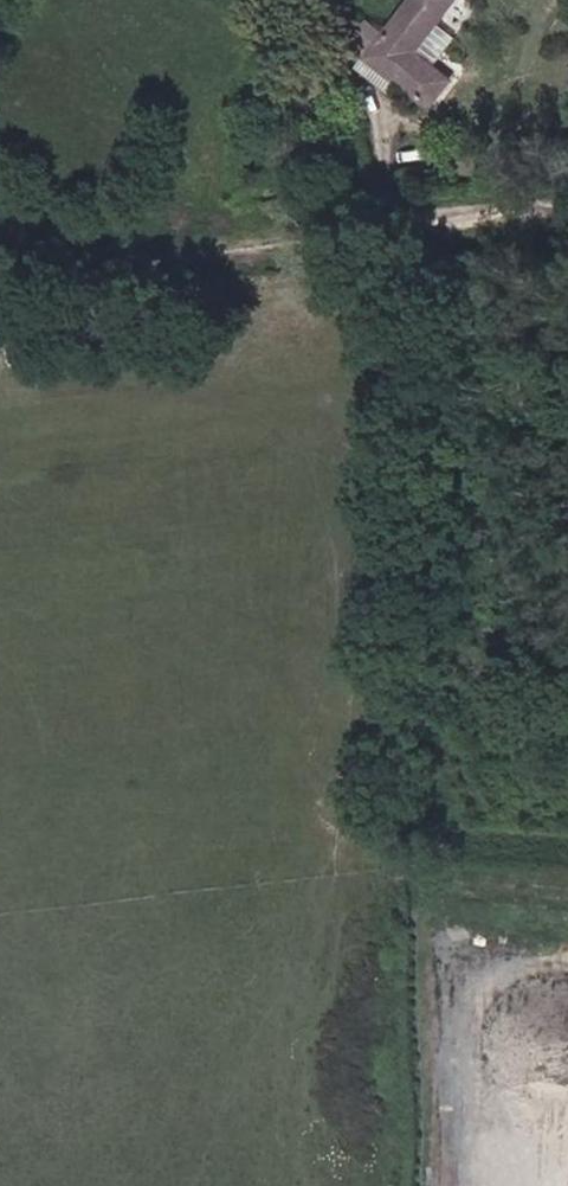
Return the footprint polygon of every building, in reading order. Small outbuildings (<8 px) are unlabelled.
[(423,50),(463,0),(416,0),(388,36),(371,23),(353,45),(433,109),(457,76),(423,50)]
